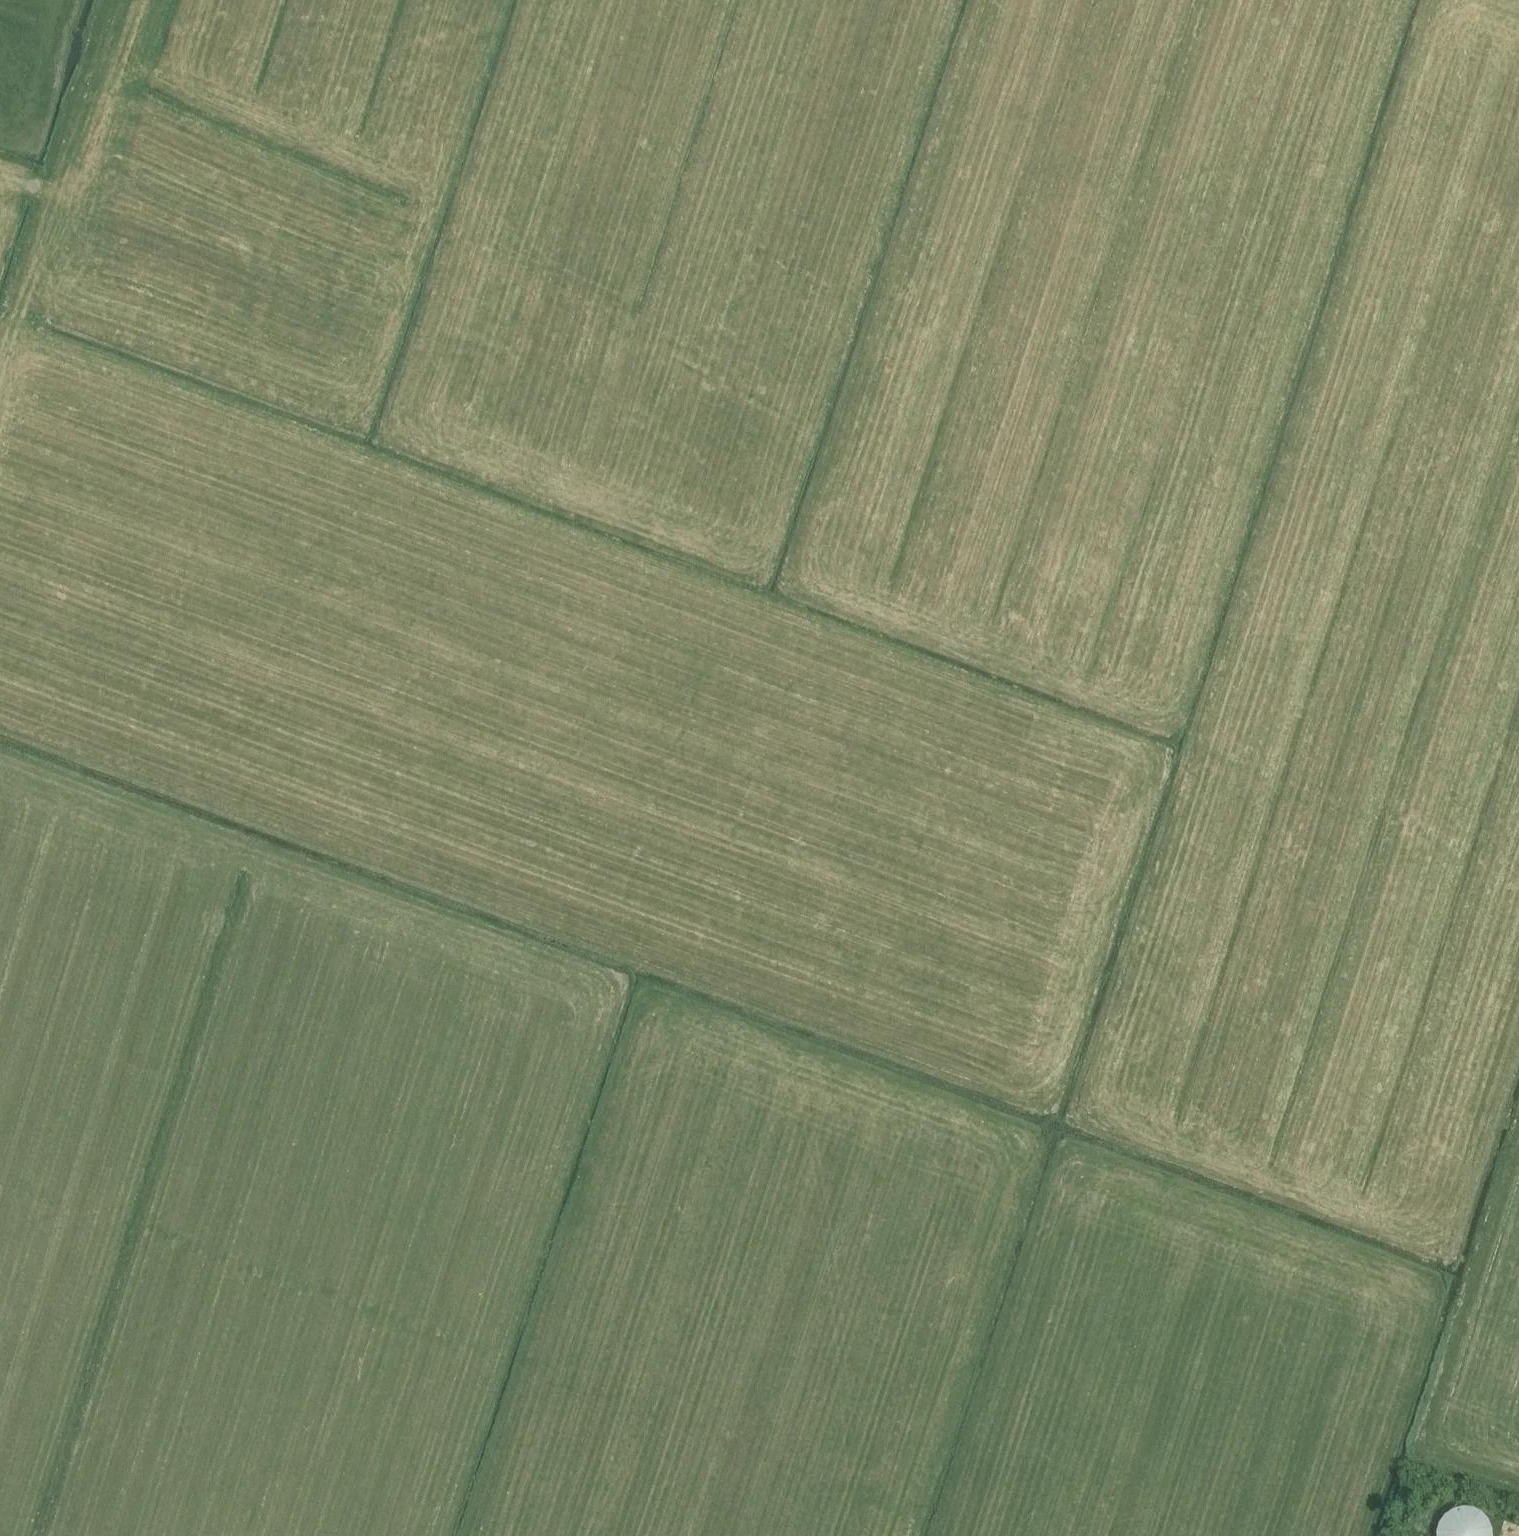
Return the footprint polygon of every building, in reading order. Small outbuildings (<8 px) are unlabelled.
[(1492,1535),(1487,1525),(1479,1518),(1468,1514),(1457,1515),(1447,1520),(1440,1528),(1437,1535),(1492,1535)]
